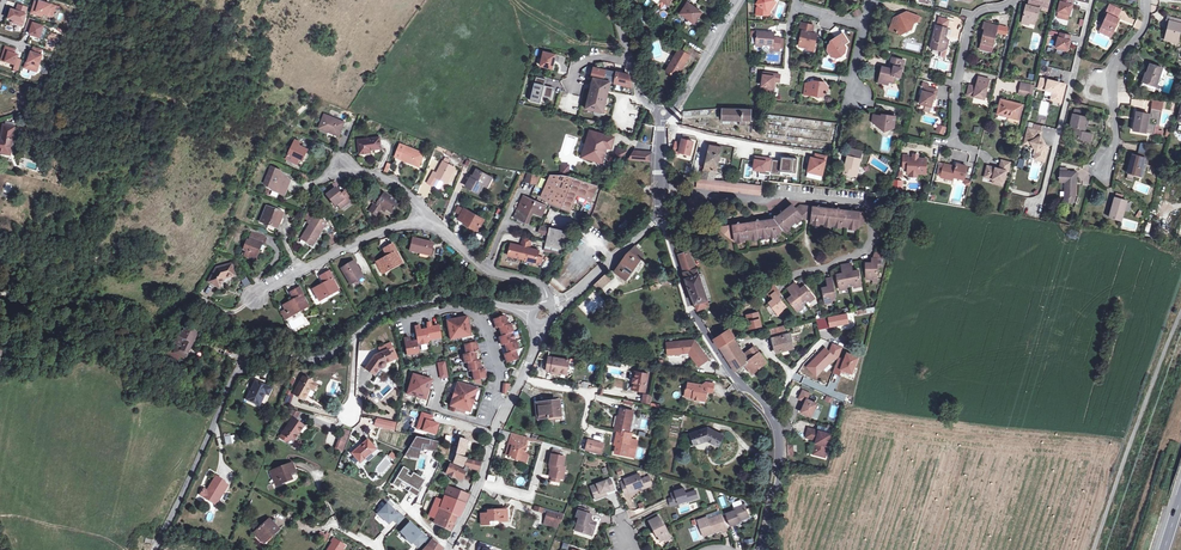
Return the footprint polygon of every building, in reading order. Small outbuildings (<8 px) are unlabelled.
[(757,14),(767,14),(767,9),(770,5),(773,6),(776,1),(774,0),(759,0),(758,3),(760,4),(758,7),(757,14)] [(1071,0),(1064,0),(1064,3),(1063,3),(1060,13),(1072,16),(1074,9),(1075,6),(1074,6),(1075,1),(1071,0)] [(53,17),(56,6),(41,1),(41,3),(40,7),(34,5),(31,13),(43,16),(43,14),(53,17)] [(1034,17),(1038,18),(1040,19),(1043,9),(1044,9),(1045,4),(1035,2),(1034,7),(1031,6),(1029,5),(1024,22),(1032,24),(1032,23),(1034,17)] [(28,7),(19,4),(16,12),(11,10),(9,19),(13,21),(18,22),(18,24),(23,26),(27,15),(26,14),(28,7)] [(699,10),(692,5),(685,15),(699,25),(707,14),(700,8),(699,10)] [(863,14),(860,9),(854,13),(856,17),(863,14)] [(1110,11),(1108,14),(1110,15),(1105,24),(1103,28),(1114,33),(1121,20),(1119,19),(1120,16),(1110,11)] [(898,26),(896,31),(906,35),(908,31),(912,29),(915,30),(918,23),(919,24),(921,21),(923,16),(910,12),(906,14),(905,17),(901,16),(897,19),(896,25),(898,26)] [(41,38),(45,26),(34,23),(35,20),(30,18),(26,30),(31,31),(30,34),(41,38)] [(1170,34),(1168,38),(1180,41),(1180,39),(1180,19),(1179,19),(1178,23),(1173,22),(1169,21),(1168,28),(1171,29),(1170,34)] [(818,26),(806,24),(804,32),(807,32),(804,47),(813,49),(813,47),(815,46),(819,47),(822,35),(816,34),(818,26)] [(989,32),(985,47),(997,49),(1002,29),(987,25),(986,31),(989,32)] [(937,51),(942,52),(948,50),(950,51),(953,43),(949,41),(951,31),(941,28),(936,46),(937,51)] [(1114,33),(1103,28),(1101,32),(1111,37),(1114,33)] [(775,33),(758,31),(757,44),(763,45),(765,45),(770,45),(774,46),(774,38),(775,33)] [(853,43),(847,34),(838,40),(839,42),(833,46),(832,51),(835,57),(839,55),(842,59),(850,54),(851,49),(849,46),(853,43)] [(1073,36),(1063,34),(1062,39),(1061,39),(1058,49),(1070,52),(1072,44),(1073,42),(1072,41),(1073,36)] [(774,46),(770,45),(770,47),(774,47),(781,48),(781,39),(774,38),(774,46)] [(17,59),(18,55),(14,54),(16,50),(6,47),(3,58),(6,59),(5,62),(15,65),(14,69),(19,71),(22,61),(17,59)] [(27,62),(26,68),(37,71),(39,66),(40,66),(43,55),(41,54),(43,49),(34,47),(33,52),(32,52),(30,57),(29,62),(27,62)] [(688,59),(692,52),(686,48),(683,52),(682,51),(681,52),(679,51),(666,73),(676,79),(688,59)] [(556,55),(544,52),(541,66),(553,69),(556,55)] [(701,57),(692,52),(688,59),(696,64),(701,57)] [(886,68),(885,75),(889,76),(888,81),(892,82),(899,84),(901,78),(904,78),(907,70),(902,69),(905,60),(897,58),(895,66),(898,67),(897,71),(886,68)] [(633,87),(630,75),(606,69),(604,62),(596,63),(595,68),(594,68),(592,78),(593,78),(586,109),(593,110),(592,112),(594,112),(596,114),(600,116),(602,114),(602,113),(604,113),(611,83),(633,87)] [(1147,79),(1146,84),(1159,88),(1165,70),(1154,66),(1150,79),(1147,79)] [(781,80),(782,73),(766,71),(763,91),(776,93),(776,86),(775,85),(776,79),(781,80)] [(535,83),(533,83),(531,92),(534,92),(532,101),(534,101),(534,102),(541,103),(543,94),(545,95),(544,97),(551,99),(554,88),(545,86),(546,80),(536,77),(535,83)] [(972,88),(969,98),(986,103),(991,81),(981,79),(979,90),(972,88)] [(1068,85),(1043,79),(1041,89),(1055,93),(1053,101),(1063,104),(1067,88),(1068,85)] [(810,83),(809,94),(826,97),(832,93),(833,88),(827,80),(823,84),(818,83),(817,84),(810,83)] [(1022,92),(1032,94),(1034,84),(1024,82),(1022,92)] [(938,96),(941,96),(942,92),(929,88),(928,94),(926,93),(923,105),(935,109),(937,100),(938,96)] [(1005,100),(1001,114),(1023,119),(1027,105),(1005,100)] [(516,125),(523,106),(519,105),(512,124),(516,125)] [(745,110),(726,110),(726,121),(744,121),(744,126),(749,126),(749,121),(755,121),(755,123),(756,122),(757,121),(755,121),(755,113),(755,110),(756,110),(756,109),(754,109),(748,110),(747,108),(745,108),(745,110)] [(682,118),(707,116),(707,110),(682,111),(682,118)] [(1151,115),(1139,113),(1136,132),(1148,134),(1156,135),(1157,129),(1158,127),(1161,127),(1164,112),(1154,110),(1152,117),(1151,116),(1151,115)] [(330,130),(340,134),(345,123),(325,114),(319,128),(329,132),(330,130)] [(879,116),(878,120),(882,120),(881,126),(886,130),(887,129),(892,130),(892,131),(899,129),(900,118),(889,116),(889,117),(879,116)] [(1074,118),(1072,127),(1076,128),(1073,139),(1080,141),(1079,143),(1092,146),(1094,138),(1084,135),(1086,129),(1088,129),(1089,122),(1074,118)] [(11,148),(15,127),(4,125),(2,138),(0,138),(0,153),(3,153),(4,147),(11,148)] [(945,136),(948,131),(943,128),(942,128),(939,133),(940,133),(940,134),(945,136)] [(1044,132),(1031,129),(1027,144),(1035,146),(1039,152),(1037,159),(1047,162),(1050,147),(1049,146),(1046,141),(1043,136),(1044,132)] [(614,138),(590,131),(582,157),(603,163),(606,147),(611,148),(614,138)] [(371,153),(371,150),(382,149),(380,138),(358,140),(360,154),(371,153)] [(680,138),(679,142),(675,141),(672,153),(690,157),(694,141),(680,138)] [(301,156),(305,157),(307,151),(298,147),(300,142),(295,140),(287,159),(298,164),(300,159),(301,156)] [(1146,155),(1149,145),(1140,143),(1137,152),(1146,155)] [(400,158),(404,146),(400,145),(396,157),(400,158)] [(715,145),(709,168),(722,171),(728,148),(715,145)] [(414,163),(420,165),(424,154),(405,146),(404,146),(400,158),(400,159),(413,164),(414,163)] [(615,156),(622,158),(627,151),(618,148),(615,156)] [(856,148),(853,157),(864,159),(866,151),(856,148)] [(652,161),(652,151),(634,151),(630,160),(652,161)] [(821,181),(827,156),(815,153),(814,158),(810,157),(805,178),(821,181)] [(1144,178),(1149,159),(1148,159),(1148,156),(1141,154),(1140,156),(1136,155),(1130,174),(1144,178)] [(616,166),(622,158),(615,156),(612,165),(616,166)] [(848,174),(860,177),(864,159),(853,157),(852,156),(848,174)] [(753,158),(752,174),(796,175),(797,158),(780,157),(780,159),(753,158)] [(914,174),(921,175),(930,175),(930,161),(922,160),(922,158),(917,158),(917,160),(912,160),(912,157),(908,157),(907,170),(912,170),(912,174),(914,174)] [(1002,169),(991,166),(988,177),(997,179),(996,183),(1005,185),(1006,182),(1007,182),(1010,171),(1011,171),(1013,162),(1005,160),(1002,169)] [(437,179),(445,182),(447,183),(455,168),(443,161),(437,173),(434,172),(428,184),(433,187),(434,185),(437,179)] [(972,168),(965,165),(961,164),(959,167),(957,167),(948,164),(945,177),(956,180),(957,177),(960,177),(969,179),(972,168)] [(569,165),(562,165),(561,175),(569,175),(569,165)] [(283,175),(282,176),(279,175),(281,171),(272,167),(265,184),(274,187),(273,190),(285,194),(290,180),(285,178),(286,176),(283,175)] [(720,179),(722,171),(709,168),(707,177),(720,179)] [(484,186),(489,176),(476,170),(472,178),(471,178),(466,187),(479,194),(483,185),(484,186)] [(1067,185),(1067,199),(1080,200),(1080,174),(1071,173),(1070,171),(1064,171),(1064,185),(1067,185)] [(526,181),(537,183),(540,175),(529,173),(526,181)] [(556,204),(557,205),(569,209),(576,194),(591,201),(597,186),(570,176),(563,175),(562,175),(551,175),(542,197),(545,199),(545,200),(556,204)] [(441,188),(445,182),(437,179),(434,185),(441,188)] [(339,202),(343,207),(351,201),(345,192),(341,195),(336,188),(327,195),(335,206),(337,204),(339,202)] [(382,207),(386,209),(391,213),(398,202),(385,193),(380,201),(376,199),(373,203),(374,204),(370,210),(370,212),(376,216),(381,209),(382,207)] [(539,215),(543,205),(523,196),(514,217),(527,223),(531,212),(539,215)] [(692,216),(700,212),(695,199),(687,202),(692,216)] [(1116,199),(1114,208),(1116,208),(1113,219),(1124,222),(1129,203),(1116,199)] [(777,234),(786,228),(788,229),(807,215),(801,207),(798,203),(790,208),(791,210),(788,213),(786,211),(779,217),(777,218),(775,221),(772,221),(772,219),(754,221),(754,223),(749,224),(749,222),(737,223),(723,225),(724,227),(739,238),(777,234)] [(806,204),(801,207),(807,215),(810,218),(817,219),(806,204)] [(806,204),(817,219),(817,222),(862,228),(868,224),(869,212),(865,212),(851,210),(850,212),(845,211),(846,209),(836,208),(836,210),(830,209),(830,207),(818,206),(806,204)] [(268,226),(269,225),(277,229),(284,213),(267,206),(261,222),(265,224),(265,225),(266,226),(267,226),(268,226)] [(479,225),(480,226),(484,220),(464,208),(459,219),(467,224),(467,225),(476,230),(479,225)] [(551,211),(549,217),(555,219),(557,214),(551,211)] [(310,224),(301,239),(312,246),(326,223),(312,214),(308,222),(310,224)] [(548,236),(550,228),(541,226),(538,233),(548,236)] [(547,243),(564,247),(572,235),(569,233),(550,228),(548,236),(547,243)] [(255,254),(257,255),(259,250),(258,249),(260,242),(264,244),(266,239),(251,233),(248,241),(247,240),(243,249),(246,250),(244,256),(252,259),(255,254)] [(418,253),(418,250),(431,253),(433,243),(413,238),(410,251),(418,253)] [(511,244),(508,255),(536,262),(539,251),(529,248),(531,243),(522,241),(521,246),(511,244)] [(560,254),(564,247),(547,243),(545,251),(560,254)] [(397,252),(393,244),(385,249),(388,256),(377,262),(383,273),(402,263),(396,252),(397,252)] [(629,251),(616,269),(628,276),(644,253),(635,245),(629,251)] [(696,296),(703,311),(715,306),(703,269),(701,269),(694,251),(684,255),(689,273),(688,273),(696,296)] [(542,268),(547,270),(552,260),(546,258),(542,268)] [(871,264),(871,279),(877,279),(877,277),(881,277),(881,264),(884,264),(884,259),(877,259),(877,264),(871,264)] [(350,282),(363,274),(354,260),(341,268),(350,282)] [(850,286),(854,285),(858,284),(859,287),(865,286),(862,269),(856,270),(855,263),(850,264),(846,265),(847,272),(841,273),(843,289),(850,288),(850,286)] [(227,274),(234,273),(232,264),(217,268),(209,282),(220,287),(225,278),(227,274)] [(252,278),(258,275),(253,266),(247,269),(252,278)] [(338,290),(328,272),(321,276),(325,283),(313,289),(319,300),(338,290)] [(364,276),(363,274),(350,282),(351,284),(364,276)] [(609,274),(599,283),(605,289),(615,280),(609,274)] [(244,287),(250,284),(246,277),(240,281),(244,287)] [(826,297),(827,304),(832,303),(834,303),(833,300),(839,299),(835,278),(829,279),(830,286),(824,288),(826,297)] [(798,283),(795,286),(791,289),(795,296),(790,299),(799,312),(804,308),(803,306),(807,303),(811,300),(812,303),(817,299),(808,287),(803,290),(798,283)] [(286,310),(290,316),(309,306),(303,295),(304,295),(300,288),(291,292),(295,299),(284,305),(286,310)] [(773,303),(782,316),(788,312),(786,309),(789,307),(781,297),(785,295),(781,290),(775,295),(778,299),(773,303)] [(756,333),(766,330),(768,329),(764,313),(753,316),(756,333)] [(851,314),(833,318),(835,326),(853,322),(851,314)] [(823,329),(835,326),(833,318),(821,320),(823,329)] [(501,319),(489,323),(492,331),(495,330),(503,328),(501,319)] [(463,320),(453,321),(455,331),(465,329),(463,320)] [(453,321),(443,323),(445,333),(455,331),(453,321)] [(427,325),(422,326),(423,332),(425,343),(437,341),(435,329),(428,330),(427,325)] [(781,356),(799,352),(795,334),(791,335),(789,326),(775,329),(781,356)] [(503,328),(495,330),(498,339),(506,336),(509,335),(506,327),(503,328)] [(416,328),(411,329),(414,343),(414,346),(426,344),(425,343),(423,332),(417,333),(416,328)] [(180,349),(175,346),(171,355),(188,363),(189,360),(184,357),(194,334),(183,329),(180,332),(177,339),(178,340),(184,342),(180,349)] [(465,329),(455,331),(457,341),(467,339),(465,329)] [(455,331),(445,333),(446,343),(457,341),(455,331)] [(725,348),(738,339),(739,338),(735,331),(720,341),(725,348)] [(498,339),(495,340),(497,348),(500,347),(509,345),(506,336),(498,339)] [(756,375),(764,368),(756,359),(753,360),(749,355),(738,339),(725,348),(740,372),(748,366),(756,375)] [(178,340),(175,346),(180,349),(184,342),(178,340)] [(406,340),(401,341),(404,358),(416,356),(414,346),(414,343),(407,345),(406,340)] [(700,340),(672,343),(673,355),(697,353),(697,355),(696,356),(703,367),(714,360),(700,340)] [(827,350),(824,347),(805,367),(817,378),(843,350),(834,342),(827,350)] [(509,345),(500,347),(503,356),(511,353),(514,352),(512,344),(509,345)] [(377,351),(380,355),(385,352),(391,363),(395,360),(388,345),(377,351)] [(472,346),(460,348),(462,356),(470,355),(473,354),(472,346)] [(755,358),(763,353),(760,348),(749,355),(753,360),(756,359),(755,358)] [(372,378),(377,372),(378,373),(379,372),(381,372),(382,371),(382,370),(383,369),(383,368),(383,367),(391,363),(385,352),(380,355),(373,359),(363,373),(372,378)] [(832,373),(839,376),(841,371),(852,375),(859,357),(845,352),(843,359),(838,358),(832,373)] [(503,356),(499,357),(502,366),(513,362),(511,353),(503,356)] [(755,358),(756,359),(764,368),(772,362),(763,353),(755,358)] [(470,355),(462,356),(459,357),(460,366),(463,365),(472,363),(470,355)] [(552,359),(550,373),(555,374),(556,373),(571,375),(573,362),(552,359)] [(444,363),(437,364),(440,379),(447,378),(444,363)] [(472,363),(463,365),(465,374),(468,373),(476,372),(475,363),(472,363)] [(476,372),(468,373),(469,382),(481,380),(479,371),(476,372)] [(636,384),(634,390),(647,392),(651,373),(638,371),(637,377),(635,377),(634,383),(636,384)] [(418,379),(410,377),(407,387),(416,389),(418,379)] [(589,388),(591,379),(583,378),(582,387),(589,388)] [(429,382),(418,379),(416,389),(426,392),(429,382)] [(311,394),(314,388),(299,381),(290,398),(301,404),(307,392),(311,394)] [(710,382),(706,385),(706,387),(701,386),(702,384),(693,381),(691,386),(689,386),(688,391),(689,391),(689,393),(690,395),(692,396),(696,397),(696,398),(695,400),(700,401),(702,397),(708,398),(710,392),(716,393),(718,383),(710,382)] [(463,388),(453,384),(449,396),(459,399),(463,388)] [(251,387),(242,405),(254,411),(261,399),(264,401),(267,395),(251,387)] [(416,389),(407,387),(405,397),(413,399),(416,389)] [(473,391),(463,388),(459,399),(469,403),(473,391)] [(426,392),(416,389),(413,399),(423,402),(426,392)] [(812,402),(811,404),(809,408),(807,411),(816,416),(822,403),(813,399),(816,393),(809,390),(805,398),(812,402)] [(652,395),(643,393),(642,403),(649,405),(652,395)] [(831,404),(833,398),(826,395),(824,401),(831,404)] [(449,396),(445,408),(455,411),(459,399),(449,396)] [(459,399),(455,411),(465,414),(469,403),(459,399)] [(539,404),(541,419),(562,416),(560,402),(539,404)] [(620,424),(618,424),(616,429),(620,430),(632,433),(637,411),(625,408),(622,417),(620,424)] [(287,412),(281,420),(286,424),(289,421),(294,414),(287,412)] [(435,426),(428,423),(430,418),(419,414),(414,429),(424,433),(432,435),(435,426)] [(412,421),(398,420),(397,432),(404,433),(404,430),(411,430),(412,421)] [(470,429),(448,420),(446,426),(463,433),(462,435),(467,437),(470,429)] [(286,424),(278,436),(289,444),(300,429),(289,421),(286,424)] [(391,427),(372,423),(371,429),(390,432),(391,427)] [(714,429),(697,434),(700,445),(712,441),(723,447),(729,437),(714,429)] [(820,441),(820,443),(822,444),(819,455),(829,458),(836,435),(813,429),(810,438),(820,441)] [(621,436),(619,443),(616,451),(629,455),(635,434),(632,433),(620,430),(619,435),(621,436)] [(235,443),(234,435),(224,436),(225,445),(235,443)] [(510,443),(513,443),(515,444),(512,455),(518,457),(520,459),(524,460),(528,446),(526,445),(529,437),(524,436),(523,439),(512,436),(510,443)] [(339,437),(336,443),(342,445),(344,439),(339,437)] [(411,438),(401,455),(413,457),(415,448),(431,451),(434,443),(411,438)] [(442,440),(440,445),(443,445),(441,456),(450,458),(448,466),(460,471),(464,462),(464,460),(459,459),(465,442),(445,438),(442,440)] [(592,441),(589,450),(604,454),(607,444),(592,441)] [(336,443),(333,451),(339,454),(342,445),(336,443)] [(348,457),(356,466),(371,453),(363,444),(348,457)] [(391,452),(388,456),(393,460),(396,457),(391,452)] [(557,477),(564,478),(567,479),(569,468),(567,467),(569,457),(556,455),(553,465),(556,466),(553,476),(557,477)] [(476,465),(464,462),(460,471),(459,473),(452,469),(451,470),(445,467),(441,477),(457,484),(460,475),(461,476),(463,470),(473,473),(476,465)] [(620,468),(614,470),(617,477),(623,475),(620,468)] [(290,469),(272,476),(274,481),(269,483),(272,492),(279,489),(278,486),(288,483),(286,477),(292,475),(290,469)] [(405,472),(399,469),(389,485),(395,489),(398,484),(407,489),(405,493),(412,497),(421,482),(409,475),(406,479),(402,476),(405,472)] [(534,473),(530,483),(537,486),(541,476),(534,473)] [(488,474),(486,480),(494,482),(496,477),(488,474)] [(631,492),(639,489),(646,487),(647,490),(655,487),(651,477),(644,479),(642,475),(627,480),(628,484),(624,485),(627,493),(631,492)] [(195,497),(206,503),(210,497),(213,499),(221,485),(209,478),(201,492),(198,490),(195,497)] [(605,493),(609,492),(613,491),(613,492),(618,490),(614,479),(600,484),(601,487),(594,489),(597,500),(606,497),(605,493)] [(446,482),(440,497),(460,506),(464,497),(460,496),(446,490),(446,488),(448,489),(449,485),(449,484),(446,482)] [(682,503),(691,500),(687,489),(678,491),(679,492),(674,494),(675,498),(672,499),(673,505),(682,503)] [(427,524),(439,530),(442,522),(445,514),(453,518),(456,519),(460,506),(440,497),(438,502),(434,500),(431,508),(430,507),(426,516),(432,520),(430,523),(428,522),(427,524)] [(747,504),(744,505),(736,508),(737,511),(728,513),(732,525),(741,522),(741,520),(751,516),(747,504)] [(383,506),(374,516),(384,526),(389,521),(390,520),(392,521),(390,523),(394,526),(400,520),(394,515),(393,516),(383,506)] [(489,512),(484,513),(486,524),(493,523),(494,523),(494,524),(501,523),(501,522),(503,522),(511,520),(510,508),(492,510),(492,513),(489,514),(489,512)] [(709,518),(724,513),(722,509),(708,514),(709,516),(709,518)] [(589,520),(591,514),(581,511),(579,517),(582,518),(577,529),(586,531),(595,535),(599,524),(593,521),(589,520)] [(699,519),(704,532),(713,529),(714,533),(723,530),(724,532),(730,530),(724,513),(709,518),(709,516),(699,519)] [(445,514),(442,522),(450,526),(453,518),(445,514)] [(550,514),(548,520),(560,524),(560,523),(561,519),(562,517),(550,514)] [(665,525),(661,516),(651,521),(655,530),(658,529),(663,541),(667,538),(673,535),(667,524),(665,525)] [(446,533),(450,526),(442,522),(439,530),(446,533)] [(263,539),(265,541),(273,533),(264,523),(249,536),(256,545),(263,539)] [(405,525),(396,534),(401,538),(402,541),(406,546),(408,544),(410,542),(411,544),(410,546),(414,549),(423,541),(417,535),(416,535),(405,525)] [(149,544),(146,542),(146,540),(146,539),(145,537),(144,536),(143,535),(142,534),(141,533),(140,533),(139,533),(137,532),(135,533),(133,533),(132,534),(131,535),(130,536),(129,537),(129,538),(129,540),(128,541),(128,542),(129,544),(129,545),(130,546),(131,547),(132,548),(133,549),(134,549),(136,549),(137,549),(138,549),(140,549),(141,549),(142,548),(143,547),(145,545),(148,546),(149,544)] [(331,541),(329,544),(325,549),(340,549),(342,547),(331,541)] [(424,549),(431,549),(433,546),(427,542),(422,548),(424,549)]
